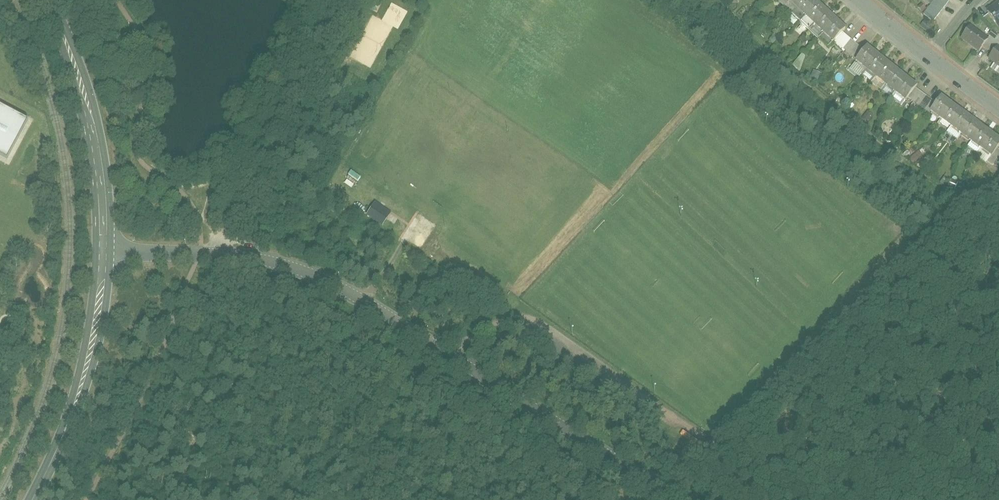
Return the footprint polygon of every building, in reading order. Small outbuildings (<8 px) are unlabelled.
[(832,40),(843,28),(812,0),(789,0),(789,1),(832,40)] [(923,16),(933,23),(951,0),(936,0),(923,16)] [(987,11),(997,26),(998,25),(998,2),(987,11)] [(977,51),(987,39),(971,26),(961,39),(977,51)] [(988,38),(991,38),(991,44),(998,44),(998,36),(998,33),(988,32),(988,38)] [(904,101),(915,87),(865,47),(854,61),(904,101)] [(998,47),(988,61),(998,69),(998,48),(998,47)] [(990,156),(998,143),(998,142),(938,98),(928,112),(990,156)] [(30,122),(0,106),(0,155),(9,160),(30,122)] [(376,202),(369,217),(387,225),(393,210),(376,202)]
